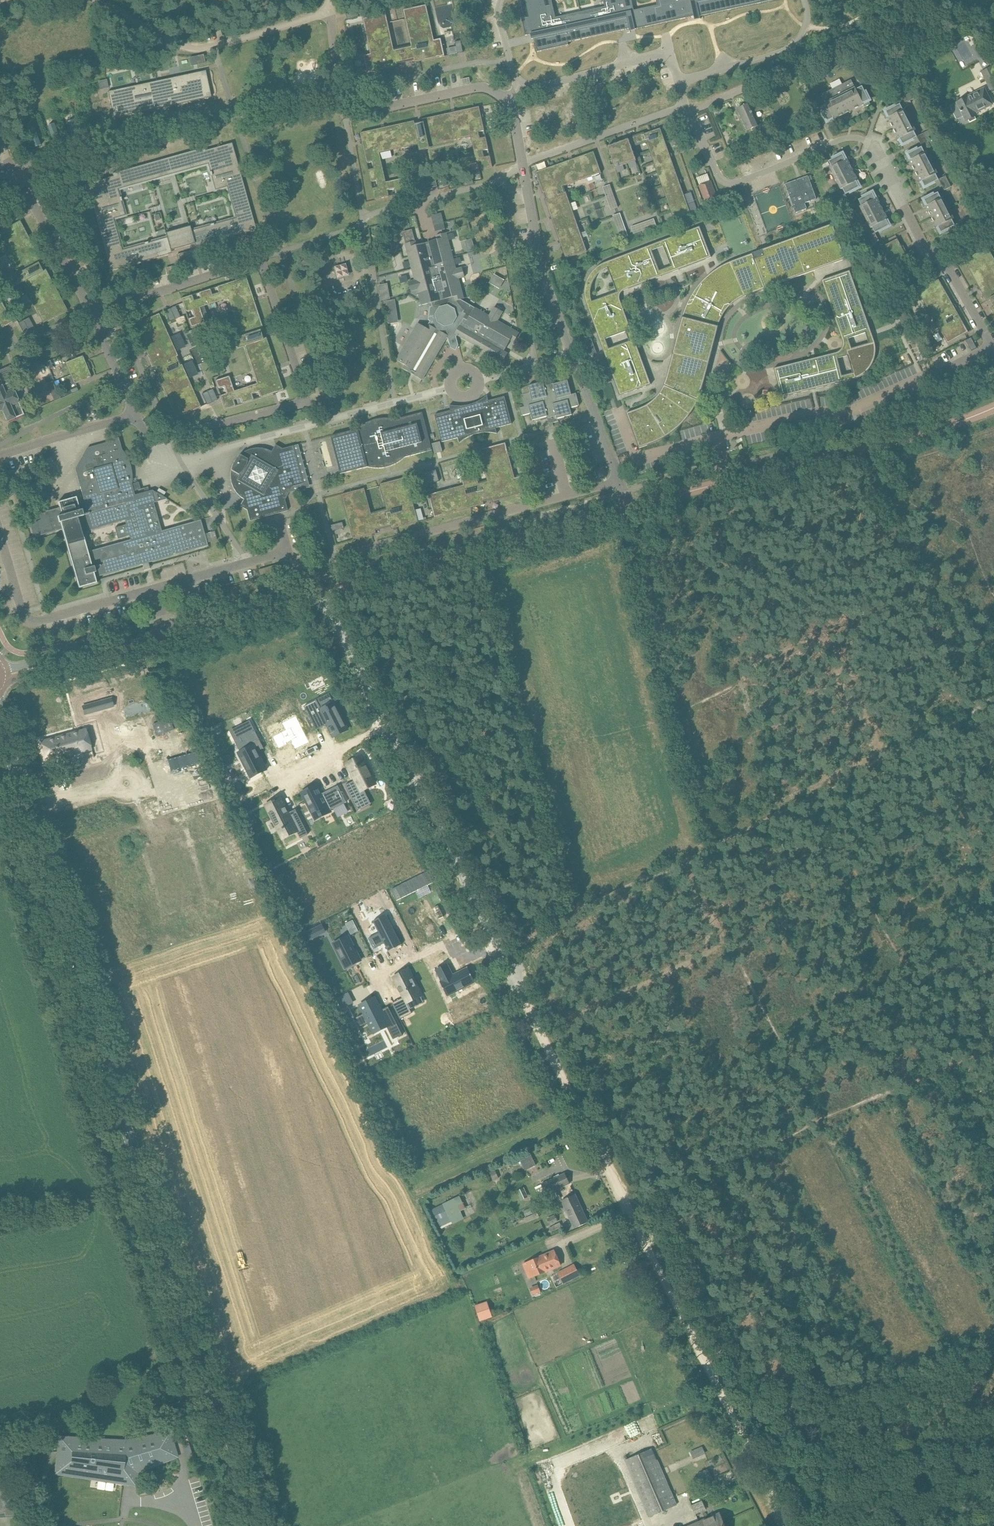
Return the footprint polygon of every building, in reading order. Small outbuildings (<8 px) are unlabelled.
[(518,2),(525,36),(535,34),(536,37),(534,37),(537,52),(565,46),(569,45),(568,42),(583,39),(615,32),(630,29),(630,27),(633,26),(634,30),(651,26),(685,18),(695,16),(695,15),(698,14),(699,17),(730,10),(774,0),(655,0),(656,4),(656,6),(655,6),(634,10),(633,11),(632,6),(631,0),(604,0),(604,3),(605,7),(602,7),(595,9),(597,17),(567,23),(566,15),(558,17),(556,18),(554,11),(552,0),(517,0),(518,2)] [(386,13),(363,19),(364,26),(371,54),(364,56),(368,73),(374,71),(393,67),(398,66),(397,64),(414,60),(415,63),(419,62),(438,57),(445,56),(441,38),(434,40),(428,12),(427,5),(403,10),(405,17),(411,45),(394,49),(388,21),(386,13)] [(357,11),(346,14),(348,20),(359,16),(357,11)] [(967,65),(977,60),(966,36),(949,44),(958,62),(964,60),(967,65)] [(461,41),(455,42),(458,54),(463,53),(461,41)] [(203,55),(196,56),(198,64),(205,63),(203,55)] [(912,58),(901,64),(908,76),(919,69),(912,58)] [(982,72),(991,90),(993,88),(993,71),(992,67),(982,72)] [(173,78),(157,81),(160,94),(165,93),(167,106),(179,104),(181,103),(211,97),(206,71),(180,76),(181,82),(174,83),(173,78)] [(863,76),(858,79),(861,86),(866,83),(863,76)] [(106,80),(99,82),(99,83),(100,89),(108,88),(107,81),(106,80)] [(851,80),(841,85),(854,109),(863,105),(865,107),(871,104),(869,100),(862,86),(856,89),(851,80)] [(134,86),(108,92),(114,118),(144,111),(147,111),(167,106),(165,93),(160,94),(157,81),(141,85),(142,90),(135,92),(134,86)] [(841,85),(832,90),(844,114),(854,109),(841,85)] [(827,104),(821,107),(828,121),(830,125),(836,122),(835,119),(844,114),(832,90),(822,95),(827,104)] [(967,97),(950,106),(957,119),(964,116),(967,121),(969,120),(970,122),(976,119),(975,117),(976,116),(975,112),(991,104),(987,95),(984,90),(968,98),(967,97)] [(904,96),(897,100),(900,105),(907,101),(904,96)] [(817,99),(808,104),(812,111),(821,106),(817,99)] [(757,100),(737,108),(747,131),(759,126),(753,113),(761,109),(757,100)] [(886,112),(882,114),(885,120),(888,118),(893,129),(909,120),(904,110),(902,110),(899,104),(886,111),(886,112)] [(480,115),(481,115),(479,107),(455,112),(456,113),(453,114),(452,112),(422,119),(423,123),(415,124),(414,121),(385,127),(385,129),(382,130),(382,128),(360,133),(362,141),(364,141),(364,144),(363,144),(375,200),(389,197),(406,193),(402,179),(386,182),(380,153),(418,144),(420,151),(430,149),(429,146),(471,137),(475,156),(459,159),(462,174),(478,170),(493,167),(482,118),(480,118),(480,115)] [(74,120),(67,122),(74,140),(80,138),(74,120)] [(909,120),(893,129),(899,139),(896,140),(899,146),(903,144),(903,145),(916,137),(913,132),(915,131),(909,120)] [(54,124),(47,126),(54,144),(61,141),(54,124)] [(34,127),(28,130),(34,148),(41,145),(34,127)] [(628,140),(607,147),(615,168),(636,161),(632,148),(647,142),(674,221),(691,215),(660,128),(645,134),(644,132),(627,138),(628,140)] [(924,133),(917,136),(923,147),(929,143),(927,139),(924,133)] [(162,143),(146,147),(149,155),(164,151),(162,143)] [(204,148),(170,157),(174,173),(208,164),(210,172),(209,172),(210,176),(211,176),(213,181),(219,179),(222,188),(227,187),(227,189),(244,184),(232,143),(220,146),(217,147),(205,150),(204,148)] [(908,155),(904,157),(907,162),(910,161),(915,171),(932,163),(926,152),(925,153),(922,147),(908,154),(908,155)] [(594,152),(535,172),(543,194),(544,194),(546,199),(545,199),(566,259),(587,251),(566,192),(564,186),(602,173),(594,152)] [(843,154),(829,161),(832,167),(830,168),(836,179),(852,170),(847,160),(850,159),(847,153),(843,155),(843,154)] [(826,157),(819,160),(822,165),(829,162),(826,157)] [(167,158),(158,161),(160,167),(169,165),(167,158)] [(158,161),(150,163),(152,169),(160,167),(158,161)] [(932,163),(915,171),(920,181),(918,183),(921,189),(924,187),(925,187),(939,180),(936,174),(937,173),(932,163)] [(113,176),(86,184),(98,225),(114,221),(113,219),(118,217),(116,208),(123,206),(121,201),(122,201),(121,197),(120,197),(118,189),(151,180),(147,164),(112,174),(113,176)] [(852,170),(836,179),(841,189),(842,189),(845,194),(860,187),(859,187),(863,185),(860,179),(858,180),(852,170)] [(435,175),(423,177),(426,189),(437,186),(435,175)] [(798,180),(785,184),(795,213),(807,209),(805,203),(817,199),(808,176),(801,178),(798,180)] [(946,176),(939,179),(944,190),(951,187),(946,176)] [(711,181),(699,185),(706,204),(713,202),(718,200),(711,181)] [(208,237),(197,240),(199,246),(256,229),(244,184),(227,189),(236,218),(214,224),(210,225),(210,226),(205,227),(208,237)] [(610,185),(603,187),(611,210),(618,208),(610,185)] [(873,193),(859,200),(862,206),(860,207),(866,217),(882,209),(877,199),(880,197),(877,191),(873,193)] [(924,200),(921,202),(924,208),(926,207),(932,217),(948,208),(943,198),(941,198),(938,193),(924,200)] [(838,198),(830,202),(833,207),(836,206),(841,203),(848,200),(845,194),(838,198)] [(848,200),(841,203),(844,209),(851,205),(848,200)] [(948,208),(932,217),(937,227),(934,228),(937,234),(941,232),(941,233),(955,226),(952,220),(954,219),(948,208)] [(882,209),(866,217),(871,228),(873,227),(876,233),(890,226),(889,225),(893,223),(890,218),(887,219),(882,209)] [(620,213),(613,216),(621,239),(628,236),(620,213)] [(654,219),(631,227),(634,234),(657,226),(654,219)] [(0,231),(0,242),(17,274),(14,275),(16,279),(19,285),(22,283),(43,323),(68,311),(53,284),(52,284),(50,282),(52,281),(46,269),(43,271),(39,264),(42,262),(36,250),(34,251),(33,248),(34,247),(20,221),(0,231)] [(114,221),(98,225),(111,270),(122,267),(125,266),(156,258),(168,254),(167,249),(156,252),(153,242),(148,243),(148,242),(144,243),(144,244),(122,250),(114,221)] [(962,222),(955,225),(959,234),(966,230),(962,222)] [(446,229),(444,223),(434,226),(436,232),(446,229)] [(733,261),(729,262),(744,297),(747,296),(846,259),(833,224),(733,261)] [(190,226),(165,233),(167,238),(170,251),(171,250),(194,244),(195,244),(191,231),(190,226)] [(700,226),(662,241),(664,247),(671,267),(673,272),(712,257),(700,226)] [(418,323),(396,360),(405,365),(403,369),(411,373),(414,375),(422,380),(433,361),(447,338),(449,339),(450,343),(457,341),(456,337),(457,335),(503,361),(508,353),(504,351),(506,348),(511,340),(514,342),(519,333),(498,321),(503,312),(495,307),(489,316),(475,308),(461,299),(464,299),(459,278),(465,277),(463,267),(456,269),(446,233),(436,235),(437,239),(429,242),(425,243),(417,245),(415,241),(405,244),(415,280),(409,282),(411,291),(418,290),(419,293),(422,306),(431,303),(432,306),(430,307),(429,320),(430,321),(426,328),(418,323)] [(875,233),(868,236),(872,245),(879,241),(875,233)] [(898,239),(881,247),(891,268),(908,260),(905,252),(903,253),(900,247),(901,246),(898,239)] [(650,245),(611,260),(623,291),(662,276),(660,271),(652,251),(650,245)] [(192,251),(176,256),(178,263),(194,259),(192,251)] [(346,263),(335,266),(338,276),(349,273),(346,263)] [(585,285),(585,288),(591,289),(591,287),(592,285),(592,283),(593,281),(594,279),(596,277),(597,275),(593,271),(591,274),(589,276),(588,279),(586,282),(585,285)] [(850,271),(822,280),(834,317),(836,321),(843,341),(848,339),(866,333),(871,331),(850,271)] [(500,288),(505,279),(495,274),(490,282),(500,288)] [(676,340),(668,372),(704,381),(719,325),(720,321),(722,318),(724,314),(726,311),(728,308),(731,306),(733,304),(708,276),(706,277),(701,282),(697,287),(693,293),(690,299),(687,305),(685,309),(683,314),(682,318),(676,340)] [(192,295),(181,298),(181,299),(183,303),(186,312),(191,328),(205,323),(204,322),(200,308),(216,302),(228,298),(239,332),(241,336),(234,338),(236,345),(237,348),(244,346),(256,384),(233,391),(232,386),(228,376),(215,381),(220,396),(221,398),(222,402),(225,410),(236,406),(234,400),(240,398),(242,404),(254,400),(252,394),(258,392),(260,398),(273,394),(272,392),(275,391),(275,393),(276,393),(284,390),(282,385),(277,369),(275,370),(274,367),(276,366),(266,337),(263,338),(260,331),(264,330),(254,301),(253,301),(252,298),(253,298),(246,277),(238,280),(239,281),(236,282),(235,280),(216,287),(218,293),(212,295),(210,289),(198,293),(200,299),(194,301),(192,295)] [(939,279),(918,291),(943,336),(948,344),(969,332),(964,325),(955,308),(954,309),(952,306),(954,306),(939,279)] [(592,302),(586,304),(600,341),(606,339),(626,332),(631,330),(620,299),(618,293),(617,292),(617,293),(592,302)] [(6,326),(9,325),(13,323),(0,298),(0,330),(6,326)] [(903,300),(888,306),(892,316),(907,310),(903,300)] [(395,301),(384,302),(386,314),(396,312),(395,301)] [(176,306),(165,311),(170,322),(180,317),(176,306)] [(159,313),(134,325),(146,352),(148,352),(149,354),(148,355),(153,367),(154,367),(157,375),(157,376),(162,388),(164,387),(165,390),(163,391),(176,418),(201,407),(182,364),(181,365),(178,356),(159,313)] [(29,317),(18,323),(24,334),(35,328),(29,317)] [(178,351),(187,347),(180,333),(171,337),(178,351)] [(971,338),(966,341),(971,351),(977,348),(971,338)] [(592,339),(578,344),(584,359),(597,354),(594,344),(592,339)] [(609,349),(604,351),(620,396),(651,384),(635,339),(629,341),(609,349)] [(851,349),(846,350),(847,355),(848,356),(853,373),(855,379),(857,378),(859,377),(862,376),(864,374),(866,373),(868,371),(869,369),(871,367),(872,364),(874,362),(874,360),(875,357),(876,354),(876,352),(876,349),(876,347),(875,344),(875,342),(869,343),(852,349),(851,349)] [(812,359),(774,368),(781,397),(843,382),(842,376),(838,359),(836,353),(816,358),(812,359)] [(83,355),(65,363),(74,384),(92,377),(88,370),(87,370),(84,364),(86,363),(83,355)] [(183,364),(189,378),(199,373),(193,360),(183,364)] [(32,364),(25,368),(27,373),(28,375),(36,372),(35,370),(32,364)] [(2,410),(7,421),(24,414),(14,390),(20,387),(11,366),(0,370),(0,378),(3,385),(0,387),(0,411),(2,410)] [(524,407),(520,408),(522,416),(525,415),(529,414),(531,413),(533,420),(547,416),(549,424),(551,424),(559,421),(558,419),(572,415),(570,408),(580,405),(576,393),(572,394),(568,380),(548,385),(549,388),(545,389),(543,382),(529,386),(530,393),(521,395),(524,407)] [(643,422),(631,426),(639,448),(648,445),(651,444),(654,443),(657,441),(664,438),(671,433),(678,428),(683,423),(688,417),(693,411),(696,404),(699,400),(664,384),(662,389),(660,392),(657,396),(654,399),(651,401),(648,404),(644,406),(641,408),(637,409),(637,410),(638,410),(643,422)] [(213,389),(202,394),(207,405),(218,400),(213,389)] [(451,410),(435,415),(442,442),(458,438),(459,443),(465,439),(470,436),(475,434),(479,433),(485,432),(491,432),(497,433),(496,428),(501,427),(512,424),(505,396),(489,401),(487,395),(482,399),(477,402),(472,404),(467,405),(461,406),(456,406),(450,405),(451,410)] [(358,429),(331,436),(341,474),(368,467),(374,468),(380,468),(385,467),(390,466),(395,464),(400,461),(405,457),(432,450),(431,445),(422,412),(395,419),(388,418),(382,418),(375,419),(369,421),(363,425),(358,429)] [(86,509),(80,510),(76,497),(58,502),(60,508),(28,517),(34,537),(62,529),(79,588),(97,583),(95,577),(208,545),(200,520),(161,531),(153,503),(167,499),(167,498),(152,490),(135,495),(132,484),(132,480),(132,476),(132,472),(131,468),(130,465),(129,461),(128,458),(126,455),(124,453),(122,450),(117,434),(106,454),(95,457),(98,468),(87,471),(90,482),(83,495),(86,509)] [(440,441),(432,443),(435,453),(443,451),(440,441)] [(436,493),(428,495),(435,518),(442,516),(471,508),(471,506),(474,506),(474,507),(484,504),(484,502),(492,500),(497,498),(497,501),(526,493),(522,476),(515,478),(510,458),(508,450),(506,443),(479,450),(480,451),(481,457),(486,474),(487,480),(479,483),(478,481),(476,475),(462,478),(463,485),(436,493)] [(230,476),(230,477),(231,482),(233,487),(236,492),(239,496),(244,499),(240,506),(247,510),(250,521),(288,511),(285,500),(287,496),(290,491),(292,487),(303,484),(293,446),(282,449),(275,445),(270,450),(261,448),(256,448),(251,449),(250,449),(245,451),(241,454),(237,457),(236,459),(235,460),(233,464),(232,465),(232,467),(231,472),(230,476)] [(436,470),(425,473),(428,484),(440,481),(436,470)] [(365,488),(342,494),(354,539),(372,534),(372,532),(396,525),(396,528),(419,522),(407,477),(380,484),(387,509),(371,513),(365,488)] [(372,495),(379,493),(377,487),(370,489),(372,495)] [(343,522),(331,525),(333,531),(344,528),(343,522)] [(262,569),(258,570),(261,579),(283,573),(280,563),(276,565),(273,565),(266,568),(262,569)] [(83,706),(85,715),(115,707),(112,697),(83,706)] [(311,706),(306,709),(315,727),(320,724),(322,727),(327,724),(327,725),(329,728),(328,728),(331,734),(332,733),(333,737),(348,729),(343,720),(339,713),(334,703),(333,704),(329,706),(322,709),(317,700),(315,700),(316,701),(310,704),(311,706)] [(121,719),(147,713),(145,702),(118,708),(121,719)] [(285,730),(272,737),(279,750),(288,745),(287,743),(290,741),(295,750),(309,742),(296,716),(282,723),(285,730)] [(177,719),(154,727),(157,736),(180,727),(177,719)] [(243,726),(231,732),(236,740),(241,737),(247,749),(242,751),(241,752),(239,753),(242,759),(252,778),(263,772),(267,770),(262,762),(257,752),(253,742),(260,739),(250,720),(249,721),(251,725),(245,729),(243,726)] [(86,729),(41,741),(47,762),(91,749),(86,729)] [(356,780),(345,786),(354,803),(365,798),(362,791),(375,784),(371,776),(373,775),(368,765),(367,766),(362,757),(348,764),(356,780)] [(303,793),(302,793),(316,819),(320,817),(323,815),(330,812),(331,812),(330,811),(347,802),(338,786),(322,794),(317,785),(317,786),(314,787),(310,789),(310,790),(303,793)] [(267,805),(266,806),(279,831),(279,830),(280,830),(283,828),(284,829),(287,827),(286,827),(293,823),(297,832),(301,838),(308,834),(296,809),(289,813),(281,798),(281,799),(277,801),(276,800),(274,801),(274,802),(267,805)] [(244,818),(249,827),(258,822),(257,822),(256,823),(254,819),(256,819),(253,813),(248,816),(249,818),(245,820),(244,818)] [(426,873),(391,890),(397,901),(416,891),(428,885),(433,883),(428,872),(426,873)] [(420,898),(405,905),(410,915),(418,911),(422,919),(412,924),(418,936),(428,931),(431,936),(446,928),(432,901),(424,905),(420,898)] [(379,933),(369,938),(374,949),(385,944),(389,952),(402,945),(387,915),(373,922),(379,933)] [(353,920),(346,924),(351,935),(359,931),(353,920)] [(322,925),(307,932),(311,939),(325,932),(322,925)] [(349,936),(333,944),(346,968),(361,960),(356,951),(353,946),(354,945),(349,936)] [(439,975),(438,976),(441,981),(440,981),(448,996),(475,982),(468,967),(453,975),(450,970),(439,975)] [(403,997),(392,1003),(400,1019),(412,1013),(407,1002),(422,995),(409,970),(393,978),(403,997)] [(364,1014),(356,1018),(361,1027),(370,1022),(375,1032),(387,1026),(392,1024),(399,1037),(403,1035),(389,1006),(382,1010),(375,997),(364,1003),(368,1012),(364,1014)] [(531,1155),(521,1160),(526,1170),(536,1165),(531,1155)] [(496,1171),(491,1173),(494,1180),(499,1178),(496,1171)] [(565,1173),(541,1184),(546,1194),(570,1183),(565,1173)] [(524,1189),(518,1192),(521,1199),(527,1196),(524,1189)] [(575,1194),(561,1200),(574,1228),(588,1222),(575,1194)] [(444,1204),(432,1210),(440,1227),(452,1222),(447,1211),(464,1204),(464,1203),(461,1197),(444,1204)] [(533,1208),(525,1211),(527,1216),(535,1213),(533,1208)] [(556,1216),(549,1219),(551,1225),(558,1222),(556,1216)] [(554,1251),(523,1264),(529,1279),(561,1265),(554,1251)] [(574,1264),(558,1273),(563,1284),(580,1275),(574,1264)] [(538,1285),(531,1288),(533,1294),(540,1291),(538,1285)] [(475,1305),(481,1322),(494,1317),(489,1300),(475,1305)] [(60,1457),(59,1471),(94,1476),(94,1478),(121,1482),(122,1480),(122,1481),(123,1477),(138,1471),(174,1457),(168,1435),(126,1444),(62,1440),(61,1453),(60,1457)] [(694,1458),(705,1454),(702,1446),(691,1451),(694,1458)] [(643,1453),(625,1460),(649,1516),(676,1505),(679,1503),(675,1493),(672,1494),(652,1449),(643,1453)] [(708,1470),(702,1472),(707,1483),(713,1481),(708,1470)] [(4,1512),(5,1516),(15,1515),(14,1504),(11,1504),(9,1496),(10,1496),(8,1487),(0,1490),(0,1514),(4,1512)] [(704,1500),(693,1504),(698,1520),(709,1516),(704,1500)] [(690,1525),(725,1525),(720,1513),(690,1525)]
